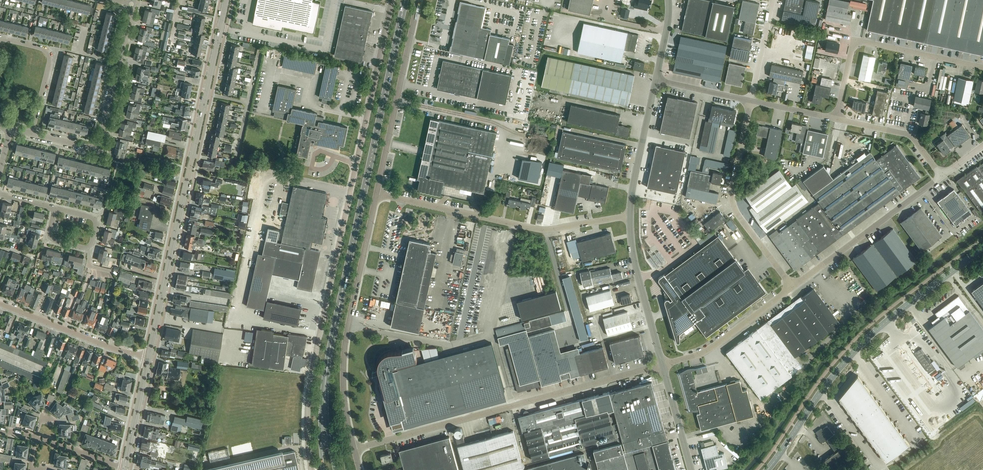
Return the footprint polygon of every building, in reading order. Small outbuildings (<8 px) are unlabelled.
[(150,3),(155,5),(155,7),(160,9),(162,0),(161,0),(150,0),(150,3)] [(253,24),(263,26),(263,22),(260,22),(257,21),(262,0),(258,0),(253,24)] [(321,3),(313,1),(313,0),(262,0),(257,21),(260,22),(263,22),(263,26),(282,30),(283,27),(314,33),(321,3)] [(590,15),(593,0),(570,0),(568,10),(590,15)] [(645,9),(646,6),(650,7),(651,2),(652,2),(652,0),(639,0),(638,4),(635,3),(634,7),(645,9)] [(708,0),(689,0),(685,14),(684,18),(685,18),(682,31),(727,40),(735,6),(708,0)] [(739,19),(746,20),(743,32),(753,34),(759,4),(743,0),(739,19)] [(782,19),(807,25),(808,23),(815,24),(820,2),(809,0),(786,0),(785,2),(783,1),(783,4),(785,5),(782,19)] [(847,14),(849,2),(841,0),(829,0),(825,19),(850,25),(852,15),(847,14)] [(851,0),(850,6),(853,6),(852,8),(858,9),(858,7),(866,9),(867,4),(851,0)] [(867,30),(982,55),(982,0),(873,0),(867,30)] [(490,34),(491,29),(482,27),(486,8),(461,2),(451,51),(467,55),(487,60),(505,63),(510,64),(514,45),(509,44),(510,38),(490,34)] [(208,5),(199,3),(198,9),(207,11),(208,5)] [(85,4),(83,12),(89,14),(91,5),(85,4)] [(367,36),(369,28),(371,19),(372,11),(345,5),(334,55),(362,61),(362,58),(363,55),(364,53),(365,45),(367,36)] [(145,9),(143,15),(155,18),(156,14),(156,13),(159,14),(160,10),(151,8),(151,11),(145,9)] [(621,16),(628,17),(629,10),(622,9),(621,16)] [(107,12),(105,19),(113,21),(114,18),(115,14),(113,14),(107,12)] [(155,18),(143,15),(142,21),(148,23),(147,25),(153,27),(154,22),(155,18)] [(105,19),(104,25),(112,27),(113,23),(113,21),(105,19)] [(577,52),(621,62),(624,49),(635,52),(638,35),(628,33),(628,32),(584,23),(577,52)] [(34,35),(40,36),(42,28),(36,26),(36,25),(33,24),(32,30),(35,31),(34,34),(34,35)] [(104,25),(102,31),(110,33),(111,31),(112,27),(104,25)] [(22,26),(20,34),(26,36),(27,34),(26,34),(28,27),(22,26)] [(140,28),(139,34),(150,37),(152,28),(147,27),(146,29),(140,28)] [(102,31),(101,37),(109,39),(110,35),(110,33),(102,31)] [(65,33),(63,42),(69,43),(69,42),(71,35),(65,33)] [(150,37),(139,34),(137,40),(143,41),(142,44),(148,45),(150,37)] [(677,64),(675,72),(690,75),(691,70),(692,71),(691,75),(702,77),(702,78),(719,82),(725,55),(727,46),(681,36),(677,55),(676,60),(677,60),(677,64)] [(101,37),(99,43),(107,45),(108,43),(109,39),(101,37)] [(730,57),(739,59),(739,58),(747,60),(748,55),(749,50),(749,51),(752,40),(734,37),(730,57)] [(825,50),(837,53),(839,44),(838,44),(838,43),(835,43),(827,41),(825,50)] [(107,45),(99,43),(97,49),(104,51),(106,51),(107,47),(107,45)] [(136,47),(134,52),(141,54),(145,55),(147,47),(142,45),(141,48),(136,47)] [(813,54),(812,54),(814,46),(807,45),(805,58),(812,59),(813,54)] [(141,54),(134,52),(133,58),(138,60),(138,62),(143,64),(145,55),(141,54)] [(64,54),(63,61),(71,63),(73,57),(67,55),(64,54)] [(858,78),(870,81),(875,57),(864,55),(858,78)] [(294,70),(315,74),(318,61),(297,56),(294,70)] [(202,61),(193,59),(193,58),(187,57),(186,59),(187,59),(186,63),(189,64),(201,66),(201,64),(202,64),(202,62),(202,61)] [(542,86),(628,105),(634,75),(548,57),(542,86)] [(477,98),(506,104),(512,75),(443,60),(437,89),(477,98)] [(631,60),(631,62),(634,63),(633,67),(643,69),(644,63),(631,60)] [(63,61),(61,67),(70,69),(71,63),(63,61)] [(96,62),(95,69),(103,71),(104,68),(105,64),(103,64),(96,62)] [(319,97),(327,99),(326,103),(329,104),(330,100),(331,100),(339,66),(327,64),(327,63),(324,62),(323,68),(325,69),(319,97)] [(879,63),(877,73),(880,74),(881,69),(885,70),(887,63),(882,62),(882,63),(879,63)] [(179,67),(179,69),(185,71),(199,74),(200,71),(200,69),(192,67),(191,70),(184,68),(184,65),(177,63),(176,67),(179,67)] [(725,83),(742,86),(746,66),(729,63),(725,83)] [(893,85),(896,86),(907,89),(911,71),(914,72),(914,74),(924,76),(926,68),(915,66),(915,67),(912,67),(912,65),(901,63),(898,75),(895,74),(893,85)] [(775,77),(775,81),(773,81),(773,82),(770,82),(768,92),(776,94),(777,90),(783,91),(785,80),(801,83),(803,71),(772,64),(769,76),(775,77)] [(138,67),(136,73),(148,76),(150,67),(144,66),(143,68),(138,67)] [(61,67),(60,73),(68,75),(70,69),(61,67)] [(94,71),(93,75),(102,77),(103,73),(103,71),(95,69),(92,68),(92,71),(94,71)] [(185,71),(179,69),(179,70),(180,70),(180,72),(184,73),(190,74),(190,76),(198,78),(198,76),(199,77),(199,74),(185,71)] [(60,73),(58,79),(67,81),(68,75),(60,73)] [(148,76),(136,73),(135,79),(141,80),(140,83),(148,85),(149,82),(148,82),(148,80),(147,79),(148,76)] [(89,80),(92,81),(100,83),(101,81),(102,77),(93,75),(92,78),(90,78),(89,80)] [(830,87),(832,79),(822,77),(820,85),(816,84),(812,101),(820,103),(822,96),(829,97),(831,87),(830,87)] [(58,79),(57,85),(65,88),(67,81),(58,79)] [(973,82),(958,79),(954,100),(968,103),(972,87),(976,88),(982,90),(982,80),(978,79),(977,83),(973,82)] [(92,81),(90,87),(99,89),(100,85),(100,83),(92,81)] [(178,88),(190,91),(192,84),(181,82),(180,89),(178,88)] [(133,86),(132,91),(143,94),(145,86),(140,84),(139,87),(133,86)] [(57,85),(55,92),(64,94),(65,88),(57,85)] [(273,109),(280,111),(278,118),(280,118),(287,120),(287,121),(290,121),(290,120),(304,123),(303,126),(303,125),(301,133),(302,133),(301,136),(297,135),(295,146),(299,147),(297,155),(308,157),(311,142),(339,148),(340,145),(344,145),(347,127),(323,122),(324,117),(317,116),(317,113),(292,108),(296,89),(278,85),(273,109)] [(90,87),(89,93),(97,95),(98,93),(99,89),(90,87)] [(190,91),(178,88),(177,91),(179,91),(178,95),(175,94),(175,97),(170,96),(169,99),(180,102),(181,96),(189,98),(190,91)] [(872,115),(882,117),(887,92),(877,90),(872,115)] [(143,94),(132,91),(130,97),(136,99),(135,101),(141,103),(143,94)] [(55,92),(54,98),(62,100),(64,94),(55,92)] [(89,93),(87,99),(96,101),(97,97),(97,95),(89,93)] [(660,132),(690,138),(697,102),(668,96),(660,132)] [(919,123),(927,125),(929,114),(928,114),(929,109),(931,100),(915,96),(913,106),(926,109),(925,113),(921,113),(919,123)] [(62,100),(54,98),(52,104),(54,104),(61,106),(62,100)] [(87,99),(86,105),(94,107),(95,105),(96,101),(87,99)] [(861,112),(864,113),(866,103),(854,100),(852,108),(861,110),(861,112)] [(129,104),(127,110),(138,113),(140,104),(135,103),(134,105),(129,104)] [(567,122),(616,132),(615,135),(628,137),(630,128),(618,125),(620,115),(571,104),(567,122)] [(94,107),(86,105),(84,112),(91,113),(93,114),(94,110),(94,107)] [(700,145),(706,146),(712,119),(721,121),(720,124),(733,127),(736,111),(729,109),(712,105),(709,122),(705,121),(700,145)] [(173,112),(188,116),(188,115),(189,113),(188,112),(189,111),(170,106),(170,109),(174,110),(173,112)] [(139,122),(138,122),(141,123),(142,121),(137,119),(138,113),(127,110),(126,116),(131,117),(131,120),(139,122)] [(48,126),(54,127),(57,116),(54,116),(54,118),(50,117),(48,126)] [(54,127),(61,129),(63,120),(59,119),(59,117),(57,116),(54,127)] [(477,197),(476,202),(476,203),(481,204),(497,133),(439,120),(430,118),(431,119),(424,150),(422,150),(421,153),(423,153),(422,156),(421,156),(422,157),(418,179),(417,179),(418,179),(417,181),(419,181),(417,190),(441,195),(443,184),(477,191),(476,197),(477,197)] [(61,129),(67,130),(70,120),(67,119),(67,121),(63,120),(61,129)] [(186,124),(166,120),(162,119),(162,123),(171,125),(171,124),(177,125),(176,127),(185,129),(185,128),(186,127),(185,126),(186,124)] [(67,130),(73,132),(76,123),(72,122),(72,120),(70,120),(67,130)] [(943,140),(937,144),(944,154),(951,150),(950,149),(955,145),(956,147),(971,136),(962,124),(959,127),(954,120),(949,123),(954,130),(947,135),(946,133),(940,136),(943,140)] [(121,122),(120,128),(131,131),(132,127),(135,128),(136,126),(140,127),(141,123),(138,122),(138,123),(127,121),(127,123),(121,122)] [(73,132),(80,133),(82,123),(80,122),(79,124),(76,123),(73,132)] [(82,123),(80,133),(86,135),(88,126),(84,125),(85,123),(82,123)] [(802,125),(792,123),(790,130),(797,132),(795,141),(805,143),(803,152),(823,157),(828,134),(808,129),(808,128),(807,126),(802,125)] [(764,156),(776,159),(782,130),(770,127),(770,128),(759,125),(757,135),(768,138),(764,156)] [(131,131),(120,128),(118,134),(124,135),(123,138),(129,139),(130,134),(131,131)] [(731,156),(736,129),(729,128),(724,154),(731,156)] [(146,138),(165,142),(166,134),(148,130),(146,138)] [(181,133),(169,130),(169,131),(168,136),(174,137),(173,139),(181,140),(182,140),(182,137),(181,137),(182,135),(181,135),(181,134),(181,133)] [(620,172),(621,172),(626,145),(563,131),(557,158),(620,172)] [(145,145),(148,145),(159,148),(161,141),(146,138),(145,145)] [(117,141),(115,147),(122,148),(126,149),(127,146),(127,145),(128,141),(123,139),(122,142),(117,141)] [(18,155),(21,156),(24,145),(17,144),(15,153),(19,154),(18,155)] [(24,155),(28,156),(30,147),(24,145),(21,156),(24,157),(24,155)] [(797,219),(820,251),(837,239),(836,239),(920,177),(896,145),(888,152),(886,150),(884,152),(885,154),(876,160),(870,152),(858,161),(856,158),(851,162),(853,164),(833,179),(824,166),(803,181),(807,186),(819,202),(797,219)] [(165,155),(176,158),(176,157),(181,158),(182,151),(178,150),(178,148),(167,146),(165,155)] [(656,146),(647,188),(676,195),(685,152),(656,146)] [(31,159),(34,159),(36,148),(30,147),(28,156),(32,157),(31,159)] [(122,148),(115,147),(114,152),(117,153),(116,156),(124,158),(125,153),(126,153),(126,149),(122,148)] [(37,158),(41,159),(43,150),(36,148),(34,159),(36,160),(37,158)] [(44,162),(46,162),(49,152),(43,150),(41,159),(44,160),(44,162)] [(49,152),(46,162),(49,163),(49,161),(53,162),(56,153),(49,152)] [(60,168),(63,168),(65,158),(59,156),(57,165),(61,166),(60,168)] [(66,167),(70,168),(72,159),(65,158),(63,168),(65,169),(66,167)] [(73,171),(75,172),(78,161),(72,159),(70,168),(73,169),(73,171)] [(222,161),(219,161),(216,160),(215,163),(204,161),(204,163),(203,163),(202,167),(205,168),(205,169),(214,171),(215,165),(224,167),(225,162),(222,161)] [(79,170),(82,171),(85,162),(78,161),(75,172),(78,172),(79,170)] [(86,174),(88,175),(91,164),(85,162),(82,171),(86,172),(86,174)] [(547,174),(561,177),(563,169),(564,165),(549,162),(547,174)] [(536,187),(540,167),(521,163),(517,183),(536,187)] [(981,213),(982,211),(982,163),(977,167),(977,166),(960,178),(965,185),(962,187),(981,213)] [(91,174),(95,174),(97,166),(91,164),(88,175),(91,175),(91,174)] [(98,177),(101,178),(104,167),(97,166),(95,174),(99,175),(98,177)] [(104,167),(101,178),(104,179),(104,177),(108,178),(110,169),(104,167)] [(605,203),(609,187),(593,184),(592,185),(580,182),(582,174),(563,169),(554,209),(574,213),(578,196),(589,198),(589,200),(605,203)] [(718,193),(709,191),(711,181),(721,183),(723,174),(713,171),(712,175),(691,170),(685,196),(716,203),(718,193)] [(754,207),(750,210),(766,232),(808,201),(795,184),(792,187),(779,170),(745,195),(754,207)] [(166,183),(165,185),(174,187),(174,186),(175,185),(175,184),(175,180),(169,179),(170,178),(162,177),(163,174),(155,172),(155,176),(161,178),(160,181),(166,183)] [(7,186),(13,188),(16,177),(13,177),(13,178),(9,177),(8,179),(7,183),(7,186)] [(13,188),(19,190),(22,181),(18,180),(18,178),(16,177),(13,188)] [(204,191),(209,192),(210,185),(215,186),(218,187),(219,183),(222,183),(222,180),(216,179),(215,183),(211,182),(211,181),(203,179),(202,182),(201,184),(202,184),(202,186),(204,187),(204,191)] [(803,181),(802,179),(798,182),(803,189),(807,186),(803,181)] [(19,190),(26,191),(28,180),(26,180),(25,182),(22,181),(19,190)] [(26,191),(32,193),(34,184),(31,183),(31,181),(28,180),(26,191)] [(32,193),(39,194),(41,183),(39,183),(38,185),(34,184),(32,193)] [(41,183),(39,194),(45,196),(47,187),(43,186),(44,184),(41,183)] [(143,188),(152,191),(154,186),(145,183),(143,188)] [(49,195),(56,196),(58,186),(56,185),(55,187),(52,186),(49,195)] [(56,196),(62,198),(64,189),(61,188),(61,186),(58,186),(56,196)] [(162,193),(169,196),(170,194),(172,195),(174,189),(164,186),(162,193)] [(324,213),(328,193),(293,186),(282,238),(312,244),(313,241),(322,244),(327,224),(328,219),(323,217),(324,213)] [(62,198),(69,200),(71,189),(69,188),(68,190),(64,189),(62,198)] [(69,200),(75,201),(77,192),(73,191),(74,189),(71,189),(69,200)] [(956,226),(959,224),(958,223),(972,213),(954,189),(937,201),(955,226),(956,226)] [(75,201),(81,203),(84,192),(81,191),(81,193),(77,192),(75,201)] [(81,203),(88,204),(90,195),(86,194),(87,193),(84,192),(81,203)] [(196,198),(195,202),(202,203),(207,204),(208,202),(209,203),(210,199),(203,198),(204,194),(197,193),(196,198)] [(88,204),(94,206),(97,195),(94,194),(94,196),(90,195),(88,204)] [(97,195),(94,206),(100,207),(103,199),(99,198),(99,196),(97,195)] [(169,206),(172,199),(162,196),(162,197),(158,195),(156,201),(159,203),(169,206)] [(519,200),(518,204),(521,205),(521,208),(526,208),(526,206),(530,207),(530,206),(534,207),(536,198),(532,197),(531,203),(519,200)] [(4,202),(2,209),(10,211),(11,204),(4,202)] [(286,216),(289,203),(282,202),(280,214),(286,216)] [(151,213),(152,207),(141,204),(138,218),(140,218),(138,228),(149,230),(153,214),(151,213)] [(192,205),(191,212),(192,212),(193,211),(200,213),(200,212),(210,214),(211,207),(209,207),(202,205),(201,207),(192,205)] [(901,223),(923,253),(928,249),(927,247),(942,236),(921,208),(907,218),(906,217),(904,219),(905,220),(901,223)] [(10,211),(2,209),(0,216),(8,218),(9,214),(13,215),(13,212),(10,211)] [(115,213),(109,211),(108,217),(119,220),(120,216),(122,217),(124,211),(116,209),(115,213)] [(29,221),(34,223),(36,219),(42,220),(44,213),(35,211),(33,216),(30,216),(30,218),(29,218),(28,221),(29,221)] [(192,212),(191,212),(190,215),(190,218),(197,219),(198,218),(199,218),(199,216),(201,216),(200,219),(204,220),(205,215),(203,214),(202,214),(199,213),(200,213),(193,211),(192,212)] [(720,212),(704,223),(710,232),(726,220),(720,212)] [(15,220),(14,223),(20,225),(22,214),(19,213),(17,221),(15,220)] [(119,220),(108,217),(107,223),(112,224),(112,227),(117,228),(119,220)] [(726,221),(733,229),(737,226),(730,218),(726,221)] [(820,251),(797,219),(787,226),(771,238),(795,270),(811,258),(820,251)] [(700,223),(695,226),(699,231),(703,228),(700,223)] [(9,233),(9,230),(5,229),(6,225),(0,224),(0,231),(9,233)] [(188,224),(187,231),(195,233),(195,235),(200,236),(205,237),(205,234),(212,236),(212,232),(213,230),(206,229),(201,228),(201,232),(196,231),(197,226),(188,224)] [(28,228),(26,237),(30,238),(38,240),(38,238),(39,238),(40,234),(35,233),(36,230),(28,228)] [(105,230),(103,236),(115,238),(117,230),(111,228),(111,231),(105,230)] [(853,258),(877,291),(917,261),(893,229),(853,258)] [(15,242),(17,235),(11,234),(11,233),(9,233),(0,231),(0,238),(5,239),(6,237),(10,237),(13,237),(13,241),(15,242)] [(154,238),(155,239),(156,240),(157,239),(162,240),(163,233),(155,232),(150,231),(149,234),(154,235),(154,238)] [(577,242),(582,261),(615,252),(616,252),(611,233),(577,242)] [(186,240),(195,242),(195,241),(197,241),(197,243),(204,244),(205,244),(205,242),(194,239),(194,236),(187,234),(186,237),(186,238),(185,239),(186,240)] [(115,238),(103,236),(102,241),(108,243),(107,246),(112,247),(115,238)] [(30,238),(26,237),(25,240),(29,241),(28,245),(36,247),(38,240),(30,238)] [(734,259),(718,237),(666,276),(664,274),(659,277),(659,278),(659,279),(659,280),(659,281),(667,291),(664,293),(665,296),(666,299),(665,300),(665,301),(665,302),(676,341),(676,342),(677,342),(678,343),(679,342),(680,342),(680,341),(680,333),(695,322),(706,337),(706,336),(765,292),(748,269),(745,271),(735,258),(734,259)] [(246,306),(265,310),(272,274),(299,279),(297,288),(312,291),(321,251),(311,249),(312,244),(282,238),(281,243),(266,239),(262,254),(258,253),(247,305),(246,306)] [(429,248),(430,244),(410,239),(391,326),(419,332),(436,253),(430,252),(431,249),(429,248)] [(195,242),(186,240),(185,243),(184,244),(184,245),(184,246),(184,247),(191,249),(192,245),(196,246),(196,245),(203,247),(204,244),(197,243),(197,241),(195,241),(195,242)] [(141,250),(144,251),(159,254),(160,250),(141,245),(140,250),(141,250)] [(100,248),(99,254),(106,256),(107,253),(111,254),(112,248),(107,247),(106,250),(100,248)] [(47,260),(51,261),(54,251),(47,249),(45,255),(43,254),(41,259),(46,261),(47,260)] [(159,254),(144,251),(141,250),(141,253),(143,253),(143,254),(147,255),(147,256),(158,259),(159,254)] [(54,251),(51,261),(56,262),(56,263),(61,265),(63,258),(60,257),(61,252),(54,251)] [(453,264),(461,266),(464,253),(455,251),(453,264)] [(21,256),(16,254),(13,252),(10,259),(19,262),(21,256)] [(182,258),(191,260),(191,256),(194,257),(200,259),(200,256),(204,257),(205,254),(201,253),(195,252),(195,254),(192,254),(192,253),(184,252),(182,258)] [(141,258),(127,253),(124,262),(138,267),(141,258)] [(70,262),(74,263),(76,256),(69,254),(68,260),(65,260),(64,265),(68,266),(70,262)] [(106,256),(99,254),(97,260),(103,261),(102,264),(108,266),(110,257),(106,256)] [(24,262),(28,264),(30,258),(26,257),(27,256),(22,255),(20,261),(24,263),(24,262)] [(74,263),(73,267),(78,268),(77,272),(82,274),(84,265),(81,264),(83,258),(76,256),(74,263)] [(143,269),(152,272),(153,270),(155,271),(157,265),(145,261),(143,269)] [(193,269),(194,263),(190,262),(190,264),(180,262),(179,268),(184,269),(184,271),(188,272),(189,268),(193,269)] [(213,279),(233,282),(235,270),(230,269),(230,271),(215,268),(213,279)] [(580,272),(583,286),(593,284),(592,282),(612,278),(613,280),(623,278),(622,272),(611,274),(610,268),(590,272),(590,270),(580,272)] [(118,280),(125,283),(129,284),(133,275),(121,270),(118,280)] [(570,276),(562,278),(580,341),(588,339),(570,276)] [(5,292),(7,293),(13,279),(8,277),(6,283),(5,283),(5,284),(4,285),(4,286),(2,291),(3,291),(3,292),(5,292)] [(13,279),(7,293),(9,293),(9,294),(10,295),(11,294),(12,295),(14,290),(14,289),(15,288),(15,287),(17,288),(19,284),(16,282),(17,280),(13,279)] [(137,286),(151,289),(151,288),(152,288),(152,287),(152,286),(152,283),(147,282),(147,281),(139,279),(137,286)] [(42,290),(49,293),(52,285),(45,282),(42,290)] [(982,307),(982,282),(971,291),(982,307)] [(24,291),(20,302),(24,303),(29,289),(30,289),(31,286),(26,284),(24,289),(24,291)] [(52,291),(59,294),(61,287),(54,284),(52,291)] [(21,288),(16,300),(20,302),(24,291),(24,289),(21,288)] [(29,289),(24,303),(28,305),(33,293),(31,292),(31,290),(30,289),(29,289)] [(791,374),(802,367),(794,357),(840,324),(826,305),(814,289),(802,297),(802,296),(789,305),(726,352),(761,398),(792,375),(791,374)] [(136,293),(140,294),(139,297),(148,299),(149,293),(146,293),(146,292),(137,290),(136,293)] [(586,296),(590,311),(611,305),(614,304),(610,290),(586,296)] [(31,305),(31,306),(35,308),(35,306),(37,307),(42,294),(35,291),(30,304),(31,305)] [(517,301),(522,319),(561,309),(556,291),(517,301)] [(56,312),(58,313),(58,312),(59,313),(62,305),(60,304),(61,302),(62,302),(64,298),(62,298),(64,293),(62,292),(57,303),(54,311),(56,311),(56,312)] [(631,297),(630,294),(621,297),(622,301),(620,301),(621,304),(632,301),(632,300),(633,300),(632,297),(631,297)] [(185,302),(185,301),(186,296),(181,295),(180,297),(173,296),(172,301),(174,301),(173,302),(180,304),(181,301),(185,302)] [(957,367),(982,348),(982,329),(959,296),(935,313),(940,320),(929,328),(957,367)] [(51,308),(54,300),(47,297),(43,309),(44,310),(44,311),(50,314),(52,309),(51,308)] [(133,299),(132,305),(137,306),(138,302),(139,302),(139,305),(147,307),(147,306),(148,306),(148,304),(148,303),(148,301),(139,300),(139,299),(135,297),(134,299),(134,298),(133,299)] [(70,309),(68,308),(69,304),(71,299),(68,298),(66,303),(67,303),(65,307),(64,306),(61,314),(64,315),(64,316),(66,316),(67,316),(70,309)] [(268,299),(265,317),(299,325),(302,308),(268,299)] [(74,319),(76,319),(81,307),(81,305),(79,304),(76,311),(74,310),(71,318),(72,318),(72,319),(73,319),(74,319)] [(137,306),(132,305),(130,310),(127,309),(127,312),(133,314),(133,311),(137,312),(138,313),(140,313),(145,314),(146,313),(146,312),(146,311),(147,308),(137,306)] [(195,308),(192,307),(190,307),(189,308),(176,305),(175,309),(171,308),(170,314),(184,317),(184,316),(190,317),(189,320),(212,323),(214,310),(211,310),(208,310),(206,309),(203,309),(200,308),(198,308),(195,308)] [(81,307),(76,319),(77,320),(78,321),(79,321),(80,321),(83,314),(81,313),(84,308),(81,307)] [(84,323),(89,325),(94,311),(95,308),(92,307),(91,310),(89,316),(87,315),(84,323)] [(94,311),(89,325),(93,327),(97,319),(95,318),(97,312),(94,311)] [(564,311),(496,330),(500,345),(508,343),(515,341),(513,334),(527,330),(527,332),(567,321),(564,311)] [(612,312),(603,315),(603,318),(608,335),(620,332),(615,315),(613,316),(612,312)] [(628,312),(615,315),(620,332),(632,329),(628,312)] [(98,329),(100,330),(106,316),(103,314),(100,321),(98,320),(95,328),(96,328),(97,329),(98,329)] [(137,324),(143,325),(143,324),(144,324),(144,322),(144,319),(136,317),(136,315),(131,314),(130,319),(135,320),(134,323),(135,323),(135,324),(137,324)] [(11,320),(12,317),(6,315),(1,328),(8,331),(12,321),(11,320)] [(106,316),(100,330),(102,330),(103,331),(104,331),(105,332),(108,324),(106,323),(109,317),(108,317),(106,316)] [(108,333),(110,334),(111,334),(113,328),(114,329),(115,327),(117,328),(120,322),(119,322),(117,321),(117,322),(114,321),(112,326),(110,325),(107,332),(108,333)] [(20,337),(25,325),(19,323),(18,326),(17,326),(15,329),(14,334),(17,335),(16,336),(20,337)] [(20,337),(18,341),(21,342),(23,338),(25,333),(28,335),(30,331),(29,330),(30,327),(25,325),(20,337)] [(179,342),(181,331),(167,328),(164,339),(169,340),(168,342),(172,343),(173,340),(179,342)] [(189,353),(201,355),(201,358),(218,361),(220,351),(222,339),(223,334),(193,329),(189,353)] [(288,362),(285,361),(286,355),(294,356),(291,369),(300,371),(301,366),(302,366),(305,366),(307,359),(303,358),(301,358),(302,356),(303,356),(307,336),(288,334),(288,335),(274,334),(274,331),(257,329),(252,365),(284,369),(284,367),(287,368),(288,362)] [(34,356),(41,359),(44,351),(43,350),(47,339),(44,338),(46,333),(38,330),(35,335),(41,338),(40,341),(37,348),(34,356)] [(509,352),(507,353),(518,392),(534,388),(534,387),(542,385),(542,386),(562,380),(562,379),(571,377),(571,378),(580,375),(575,355),(556,360),(550,337),(556,335),(554,330),(515,341),(508,343),(511,352),(509,352)] [(48,349),(47,349),(45,354),(51,356),(54,347),(51,347),(55,337),(53,337),(53,336),(52,335),(51,335),(51,336),(49,335),(46,346),(48,347),(48,349)] [(610,343),(615,363),(645,355),(639,335),(610,343)] [(60,339),(57,347),(59,348),(57,353),(61,354),(63,349),(65,342),(63,341),(63,340),(60,339),(60,340),(60,339)] [(65,357),(68,358),(73,344),(71,344),(70,343),(69,343),(68,343),(65,350),(67,351),(65,357)] [(470,410),(507,400),(491,343),(401,368),(400,364),(417,360),(414,349),(414,347),(403,350),(403,351),(391,352),(390,352),(389,352),(388,352),(387,353),(385,353),(384,354),(383,355),(382,356),(381,357),(381,358),(380,358),(380,359),(379,360),(379,361),(378,362),(378,363),(378,364),(378,365),(378,366),(378,367),(378,368),(378,369),(378,370),(372,372),(373,376),(377,375),(380,375),(381,381),(380,381),(393,431),(449,415),(449,416),(470,410)] [(73,344),(68,358),(71,360),(73,353),(75,354),(78,346),(77,346),(76,345),(75,345),(73,344)] [(84,349),(84,348),(82,347),(82,348),(79,347),(74,361),(78,363),(79,360),(80,361),(82,356),(83,354),(84,349)] [(603,347),(589,351),(594,371),(610,367),(604,347),(603,347)] [(936,368),(922,348),(914,354),(929,373),(936,368)] [(82,365),(86,366),(88,361),(89,362),(93,352),(92,352),(92,351),(90,350),(90,351),(87,350),(82,365)] [(583,352),(575,355),(580,375),(594,371),(589,351),(583,352)] [(93,361),(91,365),(96,366),(97,363),(98,363),(99,362),(100,361),(99,360),(101,355),(100,355),(101,355),(98,354),(96,353),(93,361)] [(115,364),(116,361),(107,358),(104,366),(101,365),(99,370),(105,372),(108,364),(114,367),(116,368),(117,365),(115,364)] [(159,362),(158,369),(166,370),(167,363),(159,362)] [(937,376),(939,381),(947,377),(945,372),(947,372),(943,364),(938,366),(942,374),(937,376)] [(696,369),(697,374),(708,371),(707,366),(696,369)] [(166,370),(158,369),(157,369),(156,375),(167,376),(166,379),(179,380),(181,369),(168,367),(168,370),(166,370)] [(680,373),(691,411),(699,409),(700,413),(697,414),(701,430),(737,420),(754,416),(747,389),(743,390),(740,380),(727,384),(727,383),(698,391),(697,390),(691,370),(680,373)] [(843,404),(886,462),(910,445),(867,387),(866,387),(858,375),(839,398),(843,404)] [(119,383),(122,384),(130,386),(132,379),(123,377),(123,378),(120,377),(119,383)] [(617,422),(623,441),(664,430),(651,381),(617,391),(622,409),(623,409),(626,419),(617,422)] [(96,383),(93,388),(100,391),(101,392),(103,386),(102,385),(96,383)] [(122,384),(121,387),(118,386),(117,389),(121,390),(121,391),(129,392),(130,386),(122,384)] [(793,392),(788,386),(784,389),(788,395),(793,392)] [(617,391),(610,393),(617,422),(626,419),(623,409),(622,409),(617,391)] [(122,395),(122,394),(116,392),(114,399),(119,400),(120,401),(122,401),(126,402),(126,401),(127,401),(128,399),(127,399),(128,396),(122,395)] [(598,446),(599,448),(623,441),(617,422),(610,393),(609,392),(534,412),(518,417),(522,432),(524,431),(532,460),(597,442),(598,443),(596,444),(597,447),(598,446)] [(42,394),(34,396),(40,405),(45,404),(42,394)] [(40,405),(34,396),(29,402),(37,409),(40,405)] [(91,401),(89,405),(100,410),(102,406),(91,401)] [(51,410),(55,414),(61,405),(57,402),(51,410)] [(113,403),(112,406),(115,408),(115,407),(116,407),(116,409),(115,412),(116,412),(116,413),(118,414),(119,413),(124,414),(124,413),(125,413),(125,411),(124,411),(125,410),(125,408),(124,407),(118,406),(118,405),(113,403)] [(61,405),(55,414),(60,417),(62,414),(64,415),(73,412),(72,409),(65,404),(63,407),(61,405)] [(148,412),(147,416),(148,416),(160,419),(164,420),(165,415),(148,412)] [(26,414),(25,419),(34,422),(36,417),(26,414)] [(121,425),(110,422),(112,417),(105,415),(103,425),(107,426),(107,430),(111,431),(111,430),(114,431),(115,430),(120,431),(121,430),(121,428),(121,425)] [(148,416),(147,416),(146,421),(163,424),(164,420),(160,419),(148,416)] [(174,422),(205,429),(206,422),(202,421),(203,419),(187,416),(186,419),(175,416),(174,422)] [(34,422),(25,419),(24,422),(21,421),(20,424),(29,426),(29,427),(32,428),(32,427),(33,428),(34,422)] [(144,430),(144,432),(147,432),(152,433),(159,434),(160,429),(156,429),(156,431),(152,431),(153,428),(145,426),(145,427),(144,427),(144,430)] [(823,461),(829,469),(837,469),(853,458),(835,433),(834,434),(827,426),(822,429),(821,428),(816,432),(820,437),(818,439),(822,443),(826,440),(835,452),(823,461)] [(599,448),(593,450),(599,469),(676,469),(668,439),(667,439),(664,430),(623,441),(599,448)] [(584,453),(540,465),(524,469),(513,431),(492,436),(488,438),(485,438),(458,446),(458,447),(465,469),(588,469),(584,453)] [(82,444),(88,445),(91,435),(86,434),(82,444)] [(90,446),(93,447),(96,437),(91,435),(88,445),(88,446),(88,444),(90,445),(90,446)] [(456,438),(458,444),(465,442),(463,436),(456,438)] [(96,447),(98,448),(101,439),(96,437),(93,447),(96,448),(96,447)] [(449,437),(399,451),(405,469),(458,469),(449,437)] [(100,450),(103,451),(106,441),(101,439),(98,448),(100,449),(100,450)] [(151,441),(142,439),(140,448),(147,450),(147,452),(151,453),(150,456),(157,457),(158,452),(156,451),(157,443),(151,441)] [(106,451),(108,452),(111,443),(106,441),(103,451),(106,452),(106,451)] [(111,443),(108,452),(111,453),(111,454),(115,455),(115,451),(117,445),(111,443)] [(719,454),(716,444),(712,445),(705,447),(702,448),(701,448),(707,469),(717,469),(728,467),(724,453),(719,454)] [(724,448),(738,459),(740,455),(727,445),(724,448)] [(283,454),(282,451),(203,469),(204,469),(271,469),(281,468),(282,469),(299,469),(295,451),(283,454)] [(56,457),(55,460),(65,462),(66,459),(69,460),(69,457),(60,455),(61,454),(56,453),(55,457),(56,457)] [(387,462),(393,460),(391,453),(380,456),(383,464),(387,463),(387,462)] [(139,454),(138,459),(156,464),(157,462),(151,460),(151,457),(139,454)] [(161,467),(162,463),(156,462),(156,464),(138,459),(136,465),(149,468),(150,465),(161,467)]
